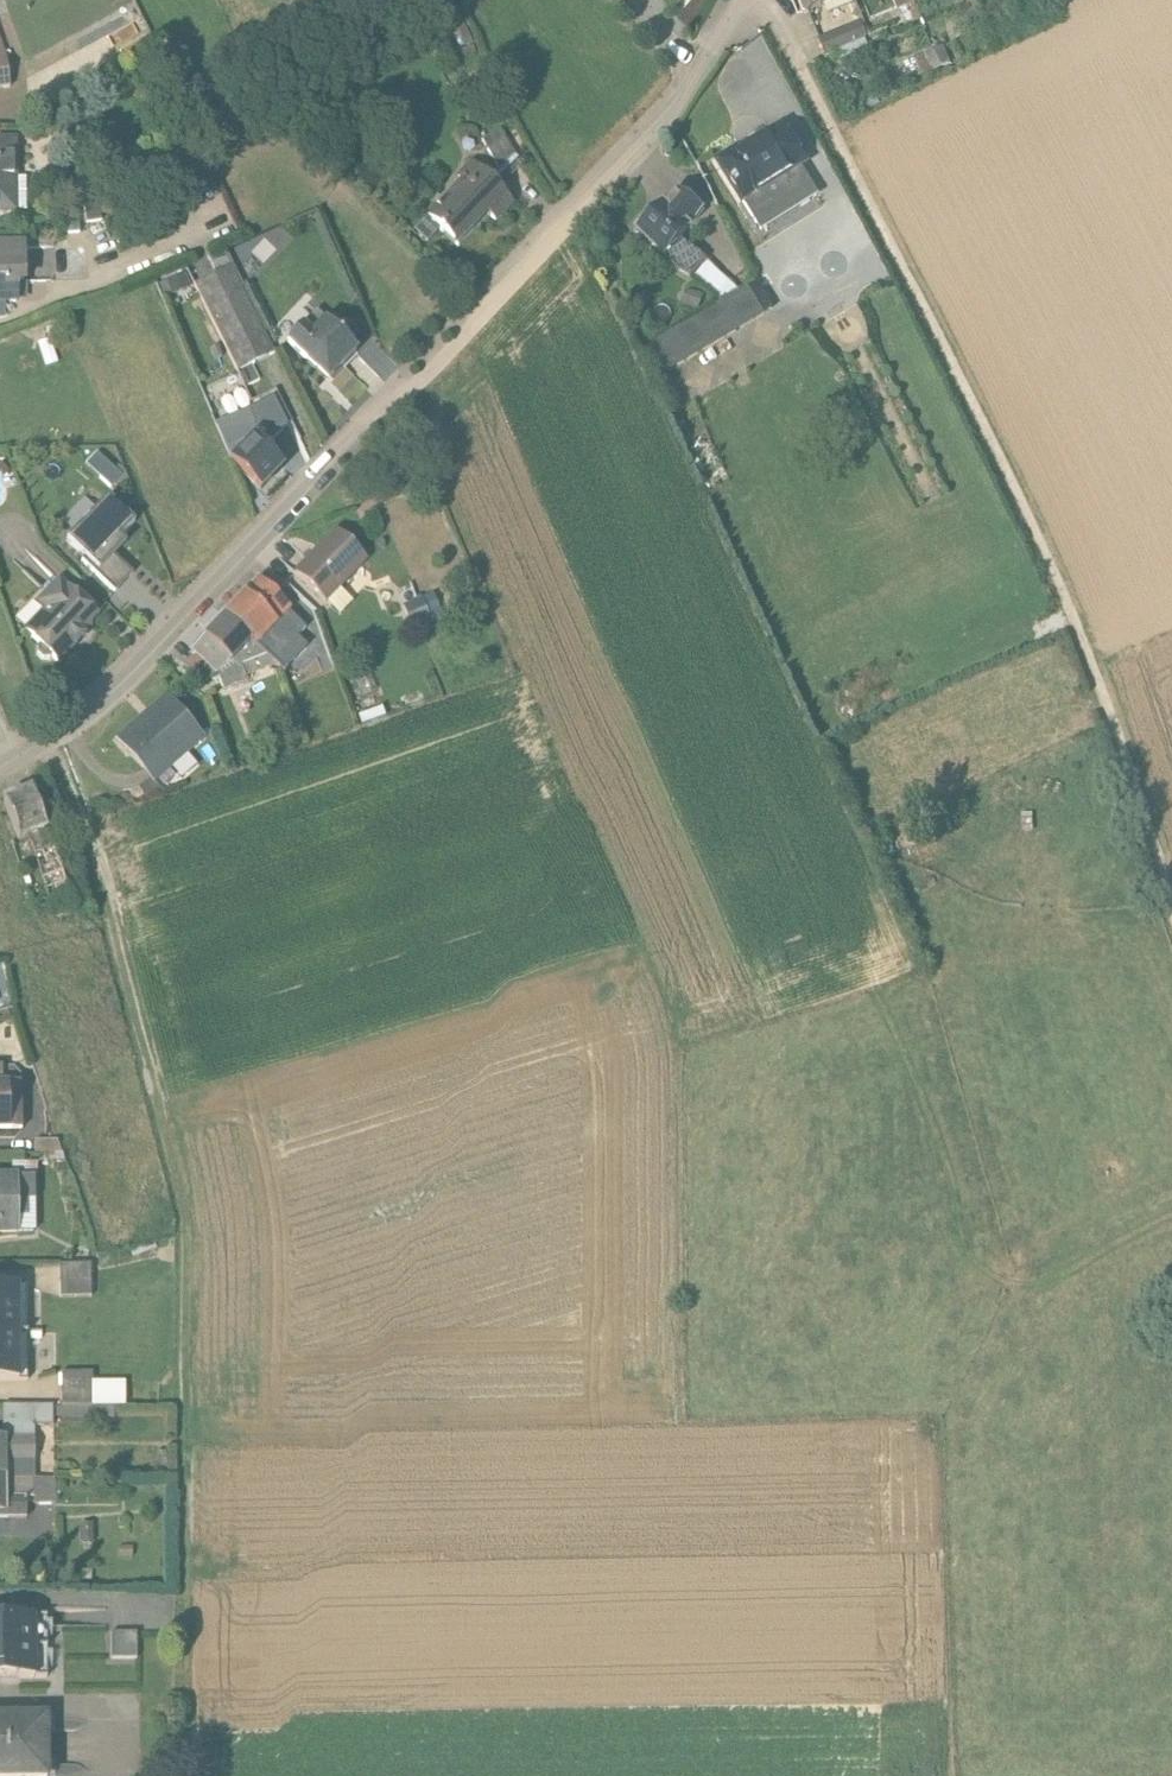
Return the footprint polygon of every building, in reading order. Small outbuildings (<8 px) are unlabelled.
[(809,20),(852,2),(851,0),(801,0),(809,20)] [(860,32),(821,49),(828,65),(867,48),(860,32)] [(9,89),(4,57),(0,45),(0,90),(9,89)] [(866,50),(841,61),(844,69),(869,58),(866,50)] [(44,139),(63,136),(60,117),(41,120),(44,139)] [(517,161),(499,133),(481,142),(498,170),(488,181),(470,164),(421,212),(427,218),(414,231),(427,244),(439,232),(441,235),(442,234),(457,248),(488,216),(494,222),(511,205),(497,192),(522,166),(517,161)] [(739,159),(719,172),(744,211),(808,171),(785,135),(741,162),(739,159)] [(24,214),(24,181),(17,181),(16,140),(0,140),(0,215),(24,214)] [(723,316),(741,305),(682,243),(695,229),(698,231),(706,223),(704,220),(705,219),(678,193),(664,207),(661,204),(634,231),(664,262),(667,259),(723,316)] [(100,223),(98,208),(84,210),(86,224),(100,223)] [(67,235),(78,235),(77,210),(66,210),(67,235)] [(4,319),(4,306),(18,306),(18,301),(19,300),(19,287),(18,284),(25,284),(24,247),(0,247),(0,320),(4,319)] [(193,286),(211,322),(244,388),(258,381),(251,365),(275,353),(222,251),(204,260),(212,276),(193,286)] [(183,275),(156,286),(161,299),(188,289),(183,275)] [(644,364),(661,391),(766,329),(766,327),(775,321),(759,296),(644,364)] [(689,303),(683,318),(699,325),(706,309),(689,303)] [(315,312),(287,342),(315,369),(316,368),(327,378),(339,365),(340,366),(355,351),(315,312)] [(57,364),(49,340),(37,344),(45,368),(57,364)] [(247,413),(214,427),(229,459),(260,490),(282,467),(264,450),(267,446),(255,434),(247,413)] [(119,477),(95,455),(85,465),(109,488),(119,477)] [(133,524),(107,500),(67,541),(85,559),(82,562),(114,594),(132,575),(112,557),(124,544),(118,539),(133,524)] [(295,574),(338,617),(351,604),(339,591),(365,563),(334,533),(295,574)] [(98,617),(58,579),(35,603),(42,611),(23,631),(37,646),(37,655),(42,660),(47,660),(51,658),(58,665),(91,631),(90,625),(98,617)] [(224,616),(255,648),(291,610),(258,579),(224,616)] [(412,623),(444,615),(438,593),(406,602),(412,623)] [(246,677),(274,667),(224,616),(189,653),(193,657),(183,668),(199,683),(214,677),(217,675),(224,696),(248,686),(246,677)] [(139,789),(144,797),(158,789),(155,783),(172,769),(181,780),(196,767),(186,756),(202,741),(165,699),(118,741),(152,781),(139,789)] [(49,914),(71,907),(53,849),(51,848),(42,820),(56,815),(46,787),(45,786),(32,792),(30,791),(3,802),(19,842),(29,839),(34,854),(32,855),(49,914)] [(0,1067),(0,1132),(8,1132),(9,1131),(21,1130),(19,1074),(13,1067),(11,1067),(0,1067)] [(34,1142),(34,1154),(61,1154),(57,1142),(34,1142)] [(17,1237),(17,1234),(34,1233),(33,1178),(16,1178),(16,1177),(0,1177),(0,1237),(17,1237)] [(58,1267),(59,1299),(90,1298),(90,1266),(58,1267)] [(26,1336),(25,1288),(0,1288),(0,1336),(26,1336)] [(26,1381),(26,1336),(0,1336),(0,1382),(26,1381)] [(91,1374),(60,1374),(61,1408),(124,1408),(124,1384),(92,1384),(91,1374)] [(112,1409),(2,1407),(0,1440),(0,1479),(33,1479),(34,1427),(51,1428),(52,1419),(113,1420),(112,1409)] [(25,1519),(26,1505),(54,1505),(54,1480),(0,1480),(0,1519),(25,1519)] [(92,1525),(78,1525),(79,1544),(93,1543),(92,1525)] [(44,1680),(44,1618),(0,1619),(0,1680),(44,1680)] [(140,1656),(140,1632),(114,1632),(114,1657),(140,1656)] [(47,1717),(0,1718),(0,1775),(48,1775),(47,1717)]
